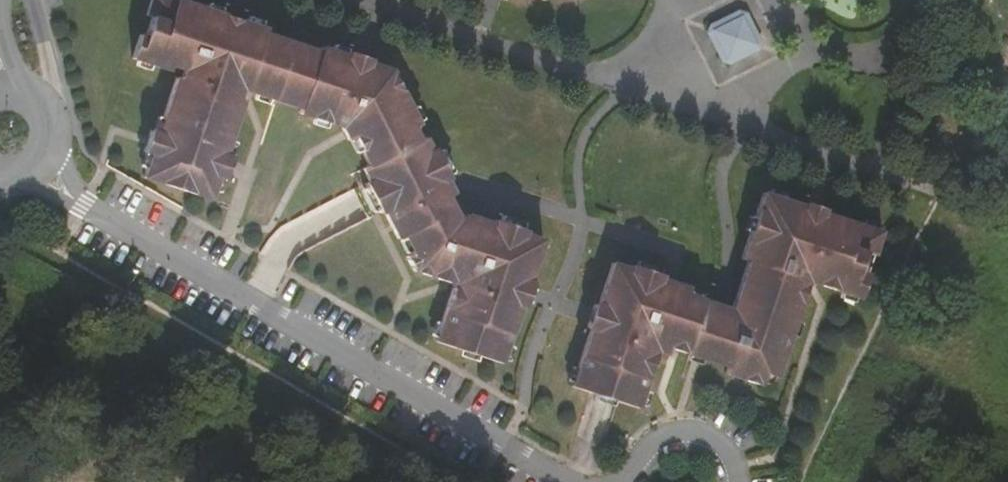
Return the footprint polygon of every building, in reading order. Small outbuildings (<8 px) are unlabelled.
[(225,12),(186,0),(153,0),(148,14),(153,16),(147,34),(142,33),(133,60),(169,71),(171,65),(183,70),(180,80),(174,78),(157,130),(153,128),(145,151),(150,153),(142,177),(213,201),(222,177),(229,179),(237,157),(229,153),(246,101),(239,98),(242,89),(303,109),(303,115),(346,128),(350,139),(357,137),(370,166),(365,169),(371,183),(368,184),(382,211),(386,210),(400,238),(406,235),(415,254),(408,257),(415,270),(454,284),(437,339),(503,362),(523,303),(528,304),(537,278),(532,276),(545,236),(528,230),(528,227),(497,216),(495,219),(471,211),(468,220),(461,217),(450,193),(455,190),(448,177),(453,174),(438,146),(433,147),(427,136),(420,138),(414,125),(420,121),(395,70),(371,62),(372,59),(350,51),(348,54),(320,45),(319,49),(267,32),(268,27),(242,18),(239,27),(222,22),(225,12)] [(239,27),(242,18),(225,12),(222,22),(239,27)] [(721,58),(754,42),(740,14),(707,30),(721,58)] [(804,197),(802,201),(764,188),(741,258),(747,260),(732,304),(691,291),(692,284),(663,275),(665,270),(631,259),(630,264),(617,260),(604,299),(599,298),(590,325),(596,327),(577,386),(641,406),(660,350),(670,353),(672,346),(730,365),(728,373),(763,384),(767,373),(777,375),(808,280),(860,297),(869,270),(861,268),(867,248),(875,250),(883,228),(822,208),(824,203),(804,197)] [(869,270),(875,250),(867,248),(861,268),(869,270)]
